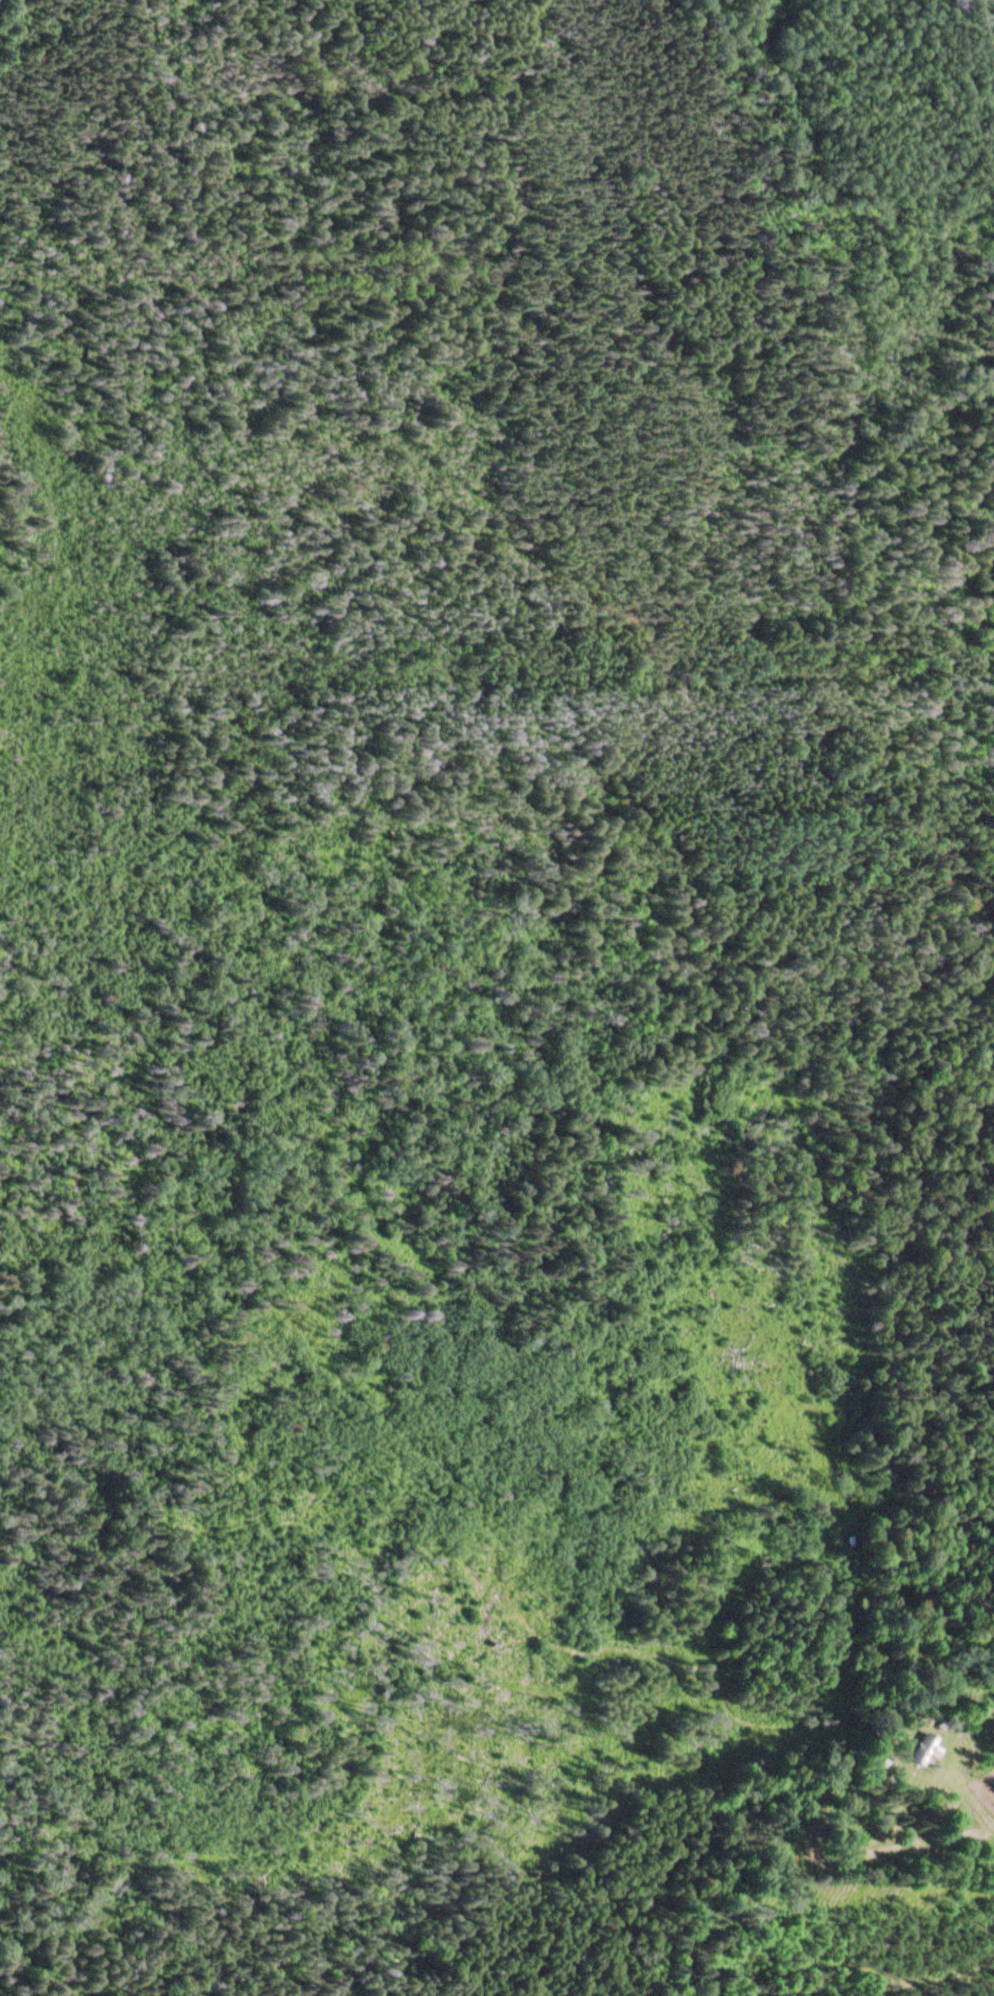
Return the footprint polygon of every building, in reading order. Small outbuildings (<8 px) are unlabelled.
[(912,1760),(924,1766),(939,1738),(928,1732),(912,1760)]
